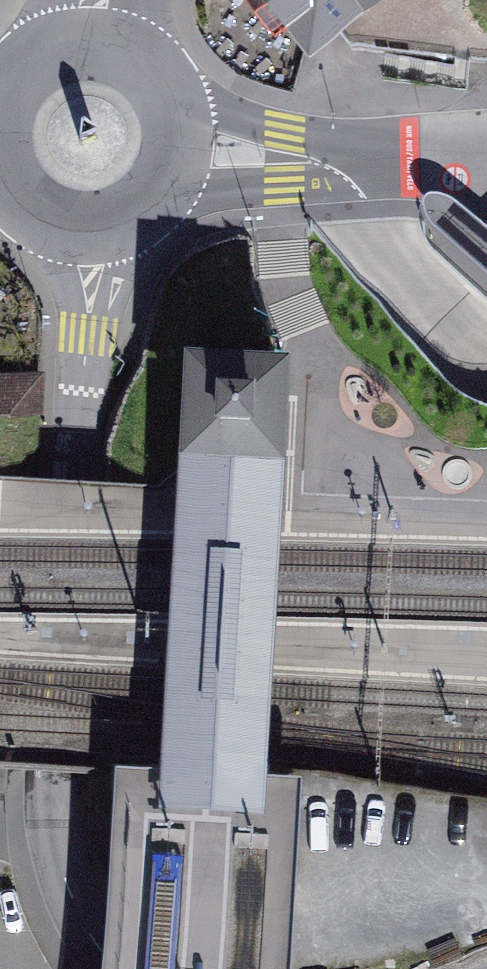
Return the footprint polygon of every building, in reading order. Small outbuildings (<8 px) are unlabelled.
[(278,17),(290,8),(311,36),(334,20),(360,0),(265,0),(278,17)] [(456,204),(445,196),(435,193),(429,193),(424,196),(421,202),(422,208),(424,215),(431,224),(486,275),(486,228),(456,204)] [(186,349),(180,456),(206,457),(283,462),(285,440),(288,392),(290,355),(186,349)] [(34,415),(35,387),(27,387),(0,386),(0,414),(34,415)] [(206,457),(180,456),(161,770),(159,804),(187,806),(263,810),(265,776),(283,462),(206,457)]
